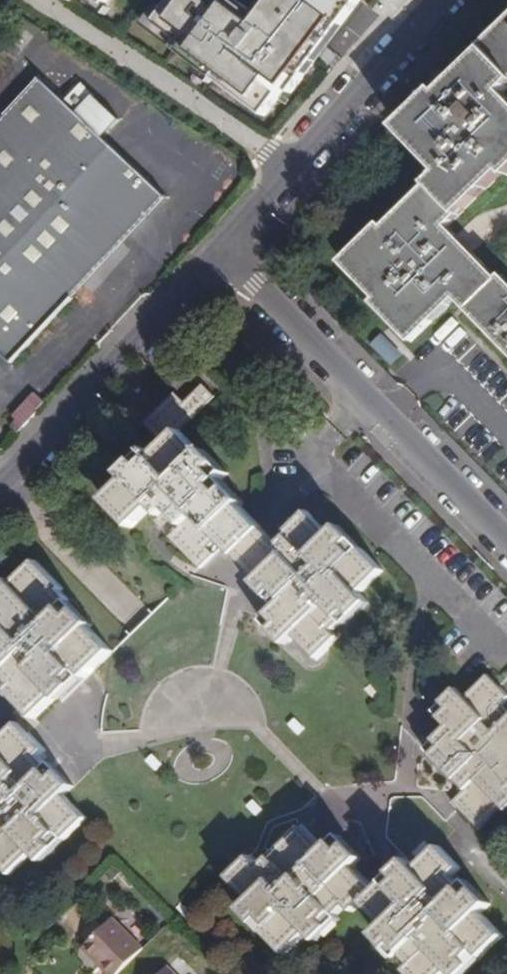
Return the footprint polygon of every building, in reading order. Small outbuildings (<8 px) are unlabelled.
[(288,91),(355,0),(268,0),(269,1),(257,17),(250,11),(235,0),(167,0),(152,20),(177,38),(171,46),(212,76),(216,71),(250,96),(246,102),(261,113),(282,86),(288,91)] [(268,0),(259,0),(250,11),(257,17),(269,1),(268,0)] [(484,47),(486,50),(492,55),(506,70),(506,24),(484,47)] [(399,129),(407,137),(492,55),(486,50),(443,94),(438,90),(399,129)] [(407,137),(443,174),(430,186),(461,217),(506,172),(506,173),(506,94),(506,93),(506,92),(506,70),(492,55),(407,137)] [(212,76),(246,102),(250,96),(216,71),(212,76)] [(91,91),(79,80),(62,98),(36,76),(2,112),(38,146),(0,188),(0,348),(13,359),(71,295),(51,277),(147,176),(100,134),(74,110),(91,91)] [(116,115),(91,91),(74,110),(100,134),(116,115)] [(2,112),(0,115),(0,188),(38,146),(2,112)] [(165,193),(147,176),(51,277),(71,295),(165,193)] [(461,217),(430,186),(385,229),(382,226),(344,263),(380,300),(376,304),(414,342),(458,300),(469,310),(500,279),(450,228),(461,217)] [(469,310),(506,349),(506,279),(504,276),(500,279),(469,310)] [(388,331),(373,341),(391,367),(406,356),(388,331)] [(144,424),(165,446),(180,431),(215,398),(202,385),(185,403),(175,394),(144,424)] [(36,410),(25,399),(7,419),(17,430),(36,410)] [(222,541),(237,557),(264,530),(243,508),(245,504),(223,481),(229,474),(207,452),(202,455),(180,431),(165,446),(153,456),(154,461),(145,467),(140,462),(126,476),(130,481),(107,503),(133,530),(154,507),(163,517),(171,512),(186,527),(175,539),(204,569),(218,556),(213,550),(222,541)] [(264,530),(237,557),(259,581),(257,585),(270,597),(276,592),(284,601),(271,615),(278,623),(273,630),(286,644),(295,635),(318,658),(339,638),(334,632),(345,621),(349,625),(370,604),(361,593),(384,572),(341,527),(331,537),(309,514),(288,533),(291,538),(281,547),(264,530)] [(34,720),(59,697),(62,701),(114,652),(92,629),(94,625),(61,592),(64,588),(38,563),(15,584),(11,581),(0,592),(0,598),(2,601),(0,603),(0,679),(1,680),(6,676),(15,685),(8,692),(34,720)] [(455,803),(480,829),(503,807),(506,810),(506,710),(502,706),(506,701),(506,694),(490,676),(467,698),(458,690),(445,704),(450,710),(441,718),(449,727),(436,740),(441,747),(433,756),(466,792),(455,803)] [(9,875),(33,853),(41,863),(56,849),(51,843),(60,834),(66,840),(87,819),(65,795),(74,787),(52,764),(48,767),(39,758),(44,752),(18,724),(0,741),(0,865),(9,875)] [(363,904),(376,892),(354,869),(363,859),(340,836),(325,850),(302,827),(261,867),(252,858),(231,879),(252,901),(243,910),(256,925),(263,919),(272,928),(266,934),(286,954),(308,932),(317,942),(341,919),(339,915),(348,906),(354,912),(363,904)] [(376,892),(363,904),(385,927),(377,936),(399,960),(406,954),(415,964),(407,971),(410,973),(448,973),(452,971),(455,973),(466,973),(473,967),(468,960),(477,952),(482,958),(504,937),(482,915),(491,905),(469,882),(463,888),(453,878),(462,870),(440,848),(417,869),(408,860),(376,892)] [(144,946),(113,915),(84,945),(113,973),(116,973),(144,946)]
